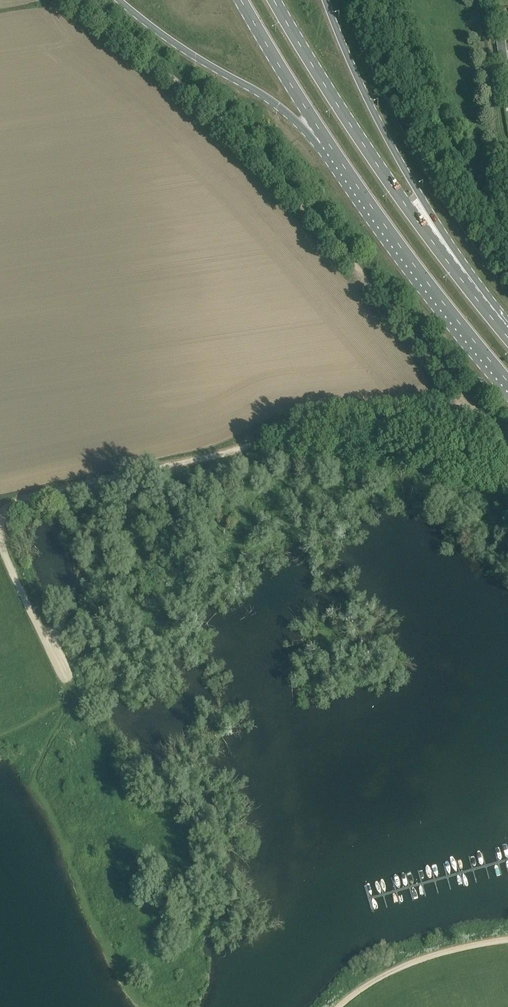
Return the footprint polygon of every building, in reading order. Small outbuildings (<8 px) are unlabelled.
[(499,53),(501,61),(507,60),(507,57),(507,52),(499,53)]
